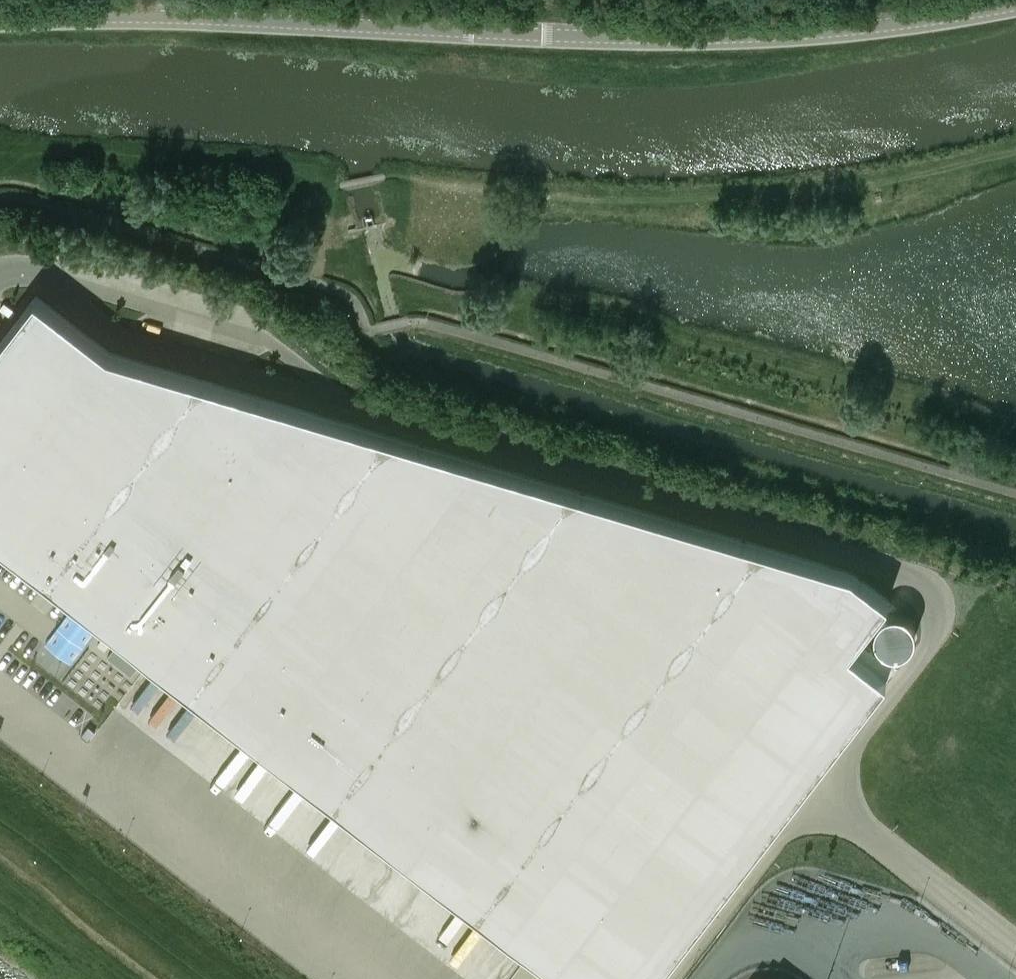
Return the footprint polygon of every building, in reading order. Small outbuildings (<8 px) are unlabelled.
[(568,978),(657,978),(888,679),(887,678),(897,665),(861,637),(890,601),(853,573),(110,352),(36,295),(0,342),(0,541),(568,978)] [(170,744),(185,726),(151,699),(137,717),(170,744)] [(235,765),(215,753),(204,771),(224,783),(235,765)]
